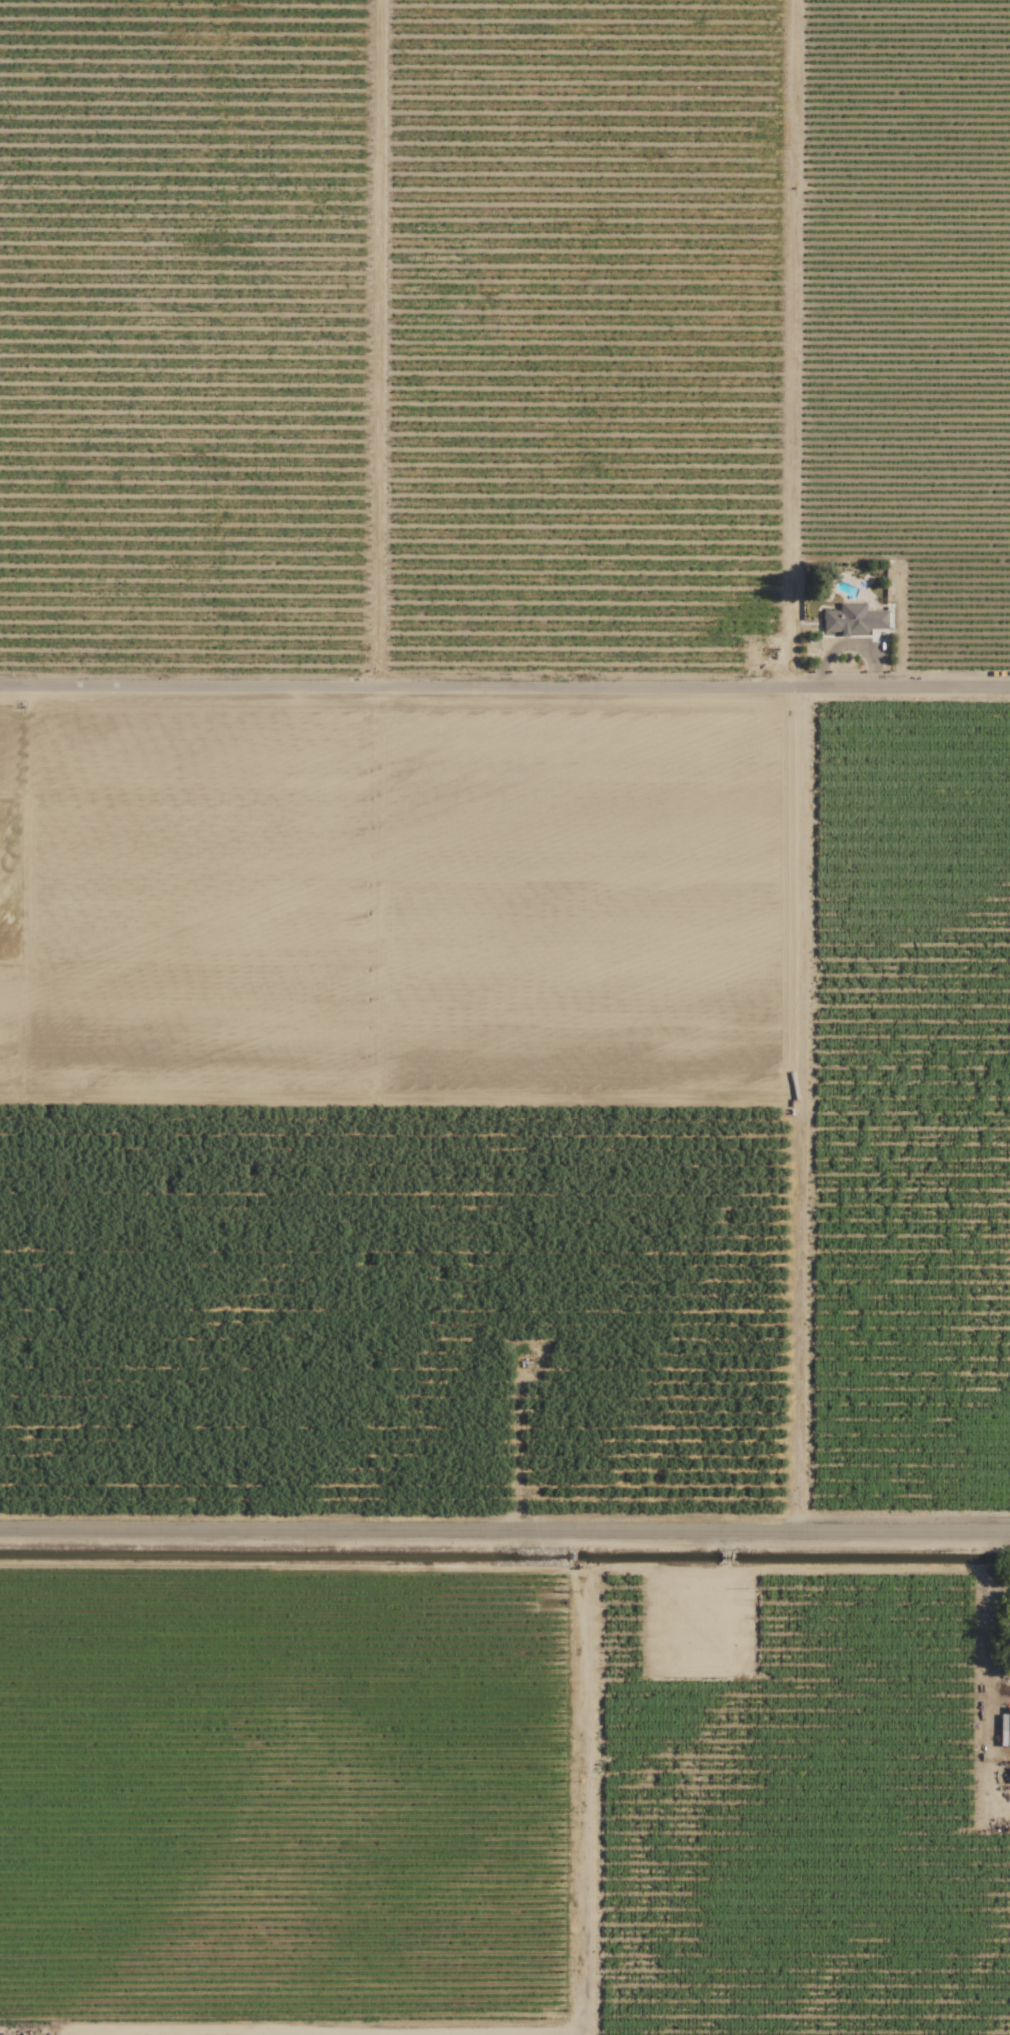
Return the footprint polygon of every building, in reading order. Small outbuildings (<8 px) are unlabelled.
[(822,610),(823,632),(840,631),(840,635),(867,634),(867,629),(887,628),(887,610),(866,610),(865,602),(839,602),(839,609),(822,610)] [(1007,1706),(1007,1714),(1001,1713),(1000,1745),(1009,1746),(1009,1706),(1007,1706)]
